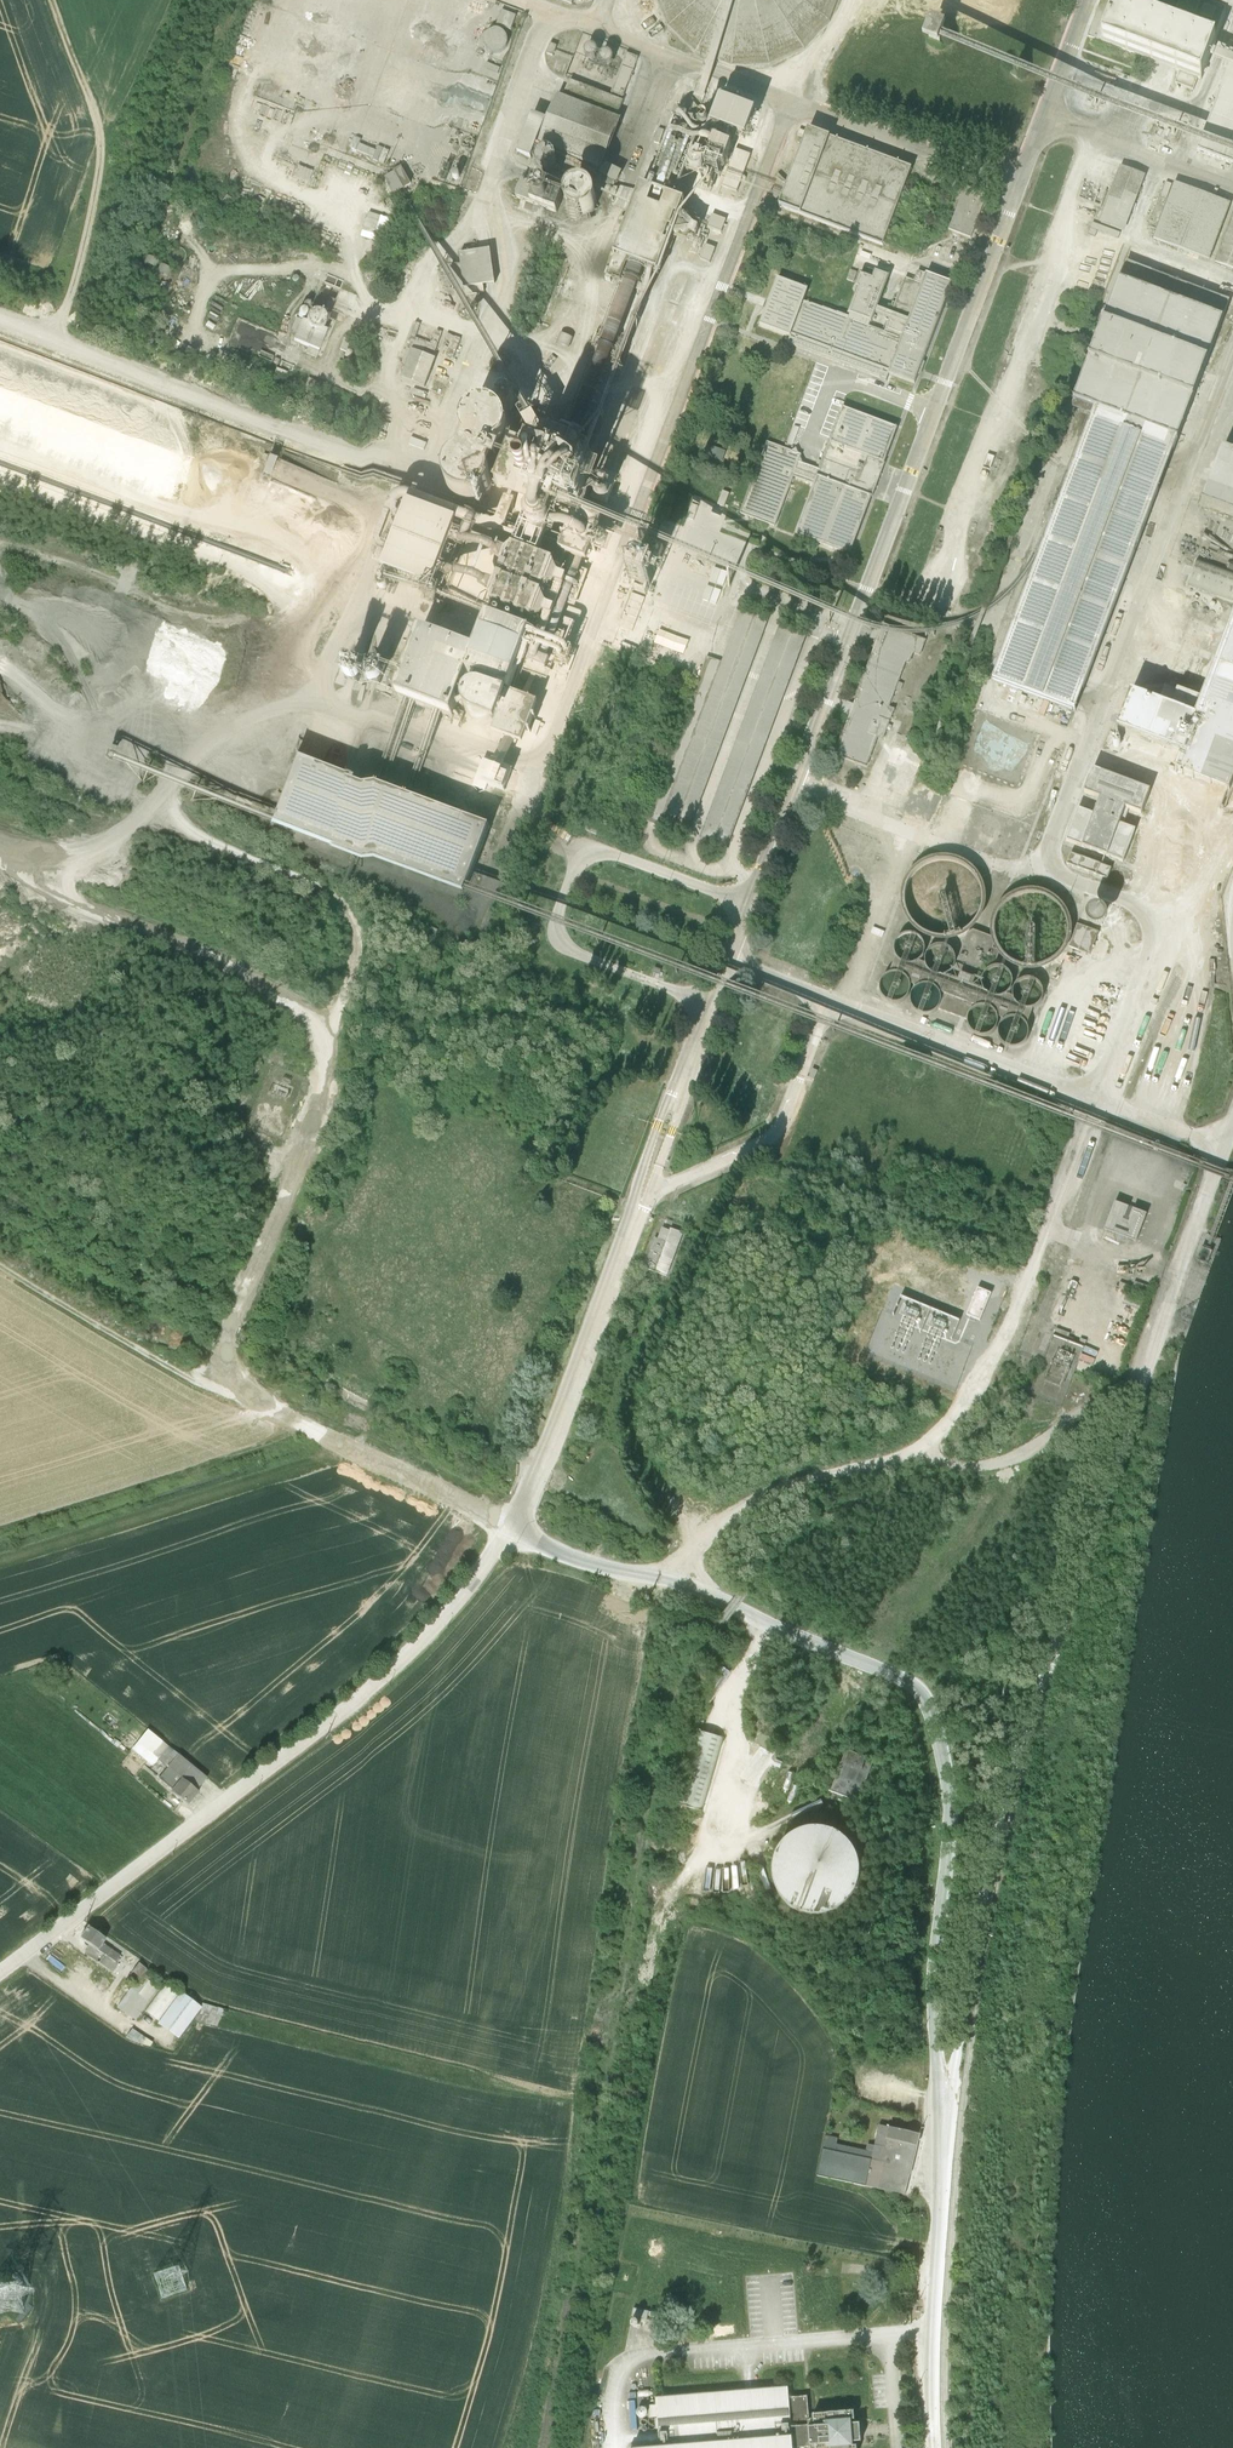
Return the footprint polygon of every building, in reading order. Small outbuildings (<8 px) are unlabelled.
[(573,15),(578,0),(577,0),(535,0),(573,15)] [(781,73),(814,54),(837,25),(844,0),(657,0),(659,11),(678,44),(707,67),(744,77),(781,73)] [(1102,7),(1088,44),(1102,50),(1179,79),(1175,91),(1193,97),(1197,86),(1201,87),(1216,49),(1226,22),(1183,6),(1173,33),(1116,12),(1102,7)] [(503,17),(498,32),(512,37),(518,22),(503,17)] [(940,43),(928,39),(921,58),(933,62),(935,58),(937,52),(940,43)] [(495,57),(501,63),(510,54),(499,43),(493,49),(498,54),(495,57)] [(628,61),(613,100),(624,104),(639,65),(628,61)] [(1197,158),(1232,172),(1232,63),(1197,158)] [(488,69),(486,75),(499,80),(502,74),(488,69)] [(560,102),(541,151),(604,176),(623,127),(618,125),(625,108),(572,87),(565,104),(560,102)] [(619,266),(608,286),(609,286),(625,292),(649,302),(656,286),(673,244),(690,251),(691,248),(692,248),(696,250),(701,237),(703,230),(699,228),(699,225),(683,220),(684,217),(685,216),(698,193),(712,198),(714,199),(716,200),(722,183),(736,143),(736,142),(737,143),(745,146),(747,147),(751,137),(754,129),(756,123),(757,121),(749,116),(747,114),(746,114),(744,113),(742,111),(742,109),(740,105),(735,103),(732,102),(729,102),(725,109),(722,108),(713,132),(679,114),(648,196),(642,194),(638,203),(638,204),(632,219),(629,226),(615,264),(619,266)] [(539,151),(541,151),(550,128),(548,128),(534,122),(527,138),(522,152),(519,160),(533,165),(539,151)] [(886,254),(915,176),(811,138),(782,215),(886,254)] [(310,147),(307,154),(317,158),(320,150),(310,147)] [(540,165),(539,169),(540,173),(543,177),(547,179),(551,179),(555,177),(558,174),(559,170),(558,166),(556,162),(552,160),(548,160),(545,160),(543,162),(540,165)] [(394,171),(385,176),(394,193),(404,187),(411,183),(401,166),(394,170),(394,171)] [(606,174),(602,182),(618,189),(622,182),(606,174)] [(1099,232),(1126,242),(1148,185),(1121,175),(1099,232)] [(523,188),(518,204),(533,209),(558,219),(564,203),(538,194),(523,188)] [(1174,190),(1153,245),(1210,267),(1231,211),(1174,190)] [(981,221),(958,215),(952,237),(975,243),(981,221)] [(715,222),(711,234),(725,238),(728,226),(715,222)] [(373,228),(364,257),(376,260),(385,232),(373,228)] [(1216,270),(1232,277),(1232,228),(1216,270)] [(494,256),(461,260),(465,294),(467,294),(468,301),(487,299),(486,292),(498,291),(494,256)] [(995,687),(1077,718),(1232,310),(1129,271),(1077,407),(1099,415),(995,687)] [(792,345),(788,354),(887,391),(891,383),(917,393),(956,292),(920,278),(916,288),(908,285),(894,320),(880,315),(892,283),(878,278),(876,285),(863,280),(857,295),(862,297),(851,326),(806,309),(811,298),(779,286),(761,334),(792,345)] [(301,324),(292,339),(310,347),(318,350),(327,329),(325,329),(322,328),(325,323),(326,317),(324,314),(319,311),(314,310),(310,312),(306,315),(301,324)] [(451,341),(444,360),(456,364),(461,350),(464,351),(466,346),(462,345),(451,341)] [(409,354),(403,370),(405,371),(408,372),(403,384),(414,388),(424,392),(427,393),(429,388),(432,381),(438,365),(425,360),(426,358),(428,354),(438,358),(440,352),(430,348),(419,344),(416,343),(414,342),(412,342),(410,347),(412,348),(414,349),(411,354),(409,354)] [(414,394),(412,399),(427,405),(429,400),(414,394)] [(843,415),(823,476),(799,469),(801,462),(767,451),(744,522),(778,533),(794,483),(817,491),(800,542),(854,561),(897,434),(843,415)] [(708,457),(724,463),(726,457),(710,451),(708,457)] [(1230,455),(1210,507),(1232,515),(1232,457),(1230,455)] [(562,463),(555,460),(535,521),(600,543),(621,482),(578,468),(562,463)] [(460,532),(410,513),(385,578),(436,597),(460,532)] [(653,559),(665,563),(668,551),(657,547),(653,559)] [(561,574),(516,559),(506,588),(551,603),(561,574)] [(1191,589),(1232,605),(1232,578),(1200,566),(1191,589)] [(551,607),(504,591),(496,616),(543,631),(551,607)] [(708,663),(647,826),(689,842),(770,624),(743,614),(723,668),(708,663)] [(531,640),(484,624),(473,656),(417,637),(395,700),(453,720),(466,682),(512,697),(531,640)] [(782,628),(700,846),(727,856),(809,638),(782,628)] [(844,737),(835,761),(868,773),(879,744),(884,746),(895,715),(891,713),(908,668),(911,669),(915,659),(921,661),(927,646),(884,630),(881,637),(875,634),(871,645),(878,647),(860,695),(855,710),(845,706),(841,719),(850,722),(845,737),(844,737)] [(658,649),(687,660),(693,646),(663,635),(658,649)] [(1202,721),(1196,719),(1200,707),(1165,690),(1162,706),(1136,696),(1135,698),(1129,696),(1116,734),(1181,759),(1182,757),(1189,760),(1182,777),(1232,796),(1232,637),(1202,721)] [(347,703),(358,703),(358,680),(347,680),(347,703)] [(519,751),(520,748),(523,749),(524,750),(539,710),(510,699),(508,704),(509,705),(506,710),(487,704),(480,706),(472,715),(472,724),(474,732),(478,737),(519,751)] [(294,758),(269,825),(466,899),(492,833),(294,758)] [(491,773),(486,788),(500,793),(506,796),(511,783),(513,776),(494,769),(492,774),(491,773)] [(1079,814),(1067,846),(1082,852),(1108,862),(1124,868),(1136,835),(1120,829),(1126,814),(1142,819),(1150,796),(1093,775),(1085,798),(1100,804),(1094,820),(1079,814)] [(508,800),(506,806),(512,809),(514,803),(508,800)] [(586,828),(584,834),(598,839),(600,833),(586,828)] [(1071,859),(1067,869),(1078,874),(1097,881),(1108,885),(1112,874),(1101,870),(1082,863),(1071,859)] [(942,945),(958,941),(971,932),(980,918),(982,902),(979,886),(969,873),(955,864),(939,862),(923,866),(910,875),(901,889),(899,905),(903,921),(912,934),(926,943),(942,945)] [(1031,977),(1046,975),(1059,968),(1068,956),(1073,941),(1071,926),(1063,912),(1051,903),(1036,899),(1021,901),(1008,908),(998,920),(994,935),(996,950),(1004,964),(1016,973),(1031,977)] [(1088,920),(1087,924),(1088,927),(1089,930),(1092,932),(1096,934),(1099,934),(1103,932),(1106,930),(1108,926),(1108,922),(1106,918),(1104,915),(1100,913),(1095,914),(1092,915),(1090,917),(1088,920)] [(1078,929),(1071,953),(1090,960),(1099,937),(1078,929)] [(897,961),(891,979),(892,978),(898,978),(903,979),(908,983),(911,990),(918,992),(921,990),(926,989),(931,990),(936,992),(940,997),(942,1003),(941,1010),(938,1014),(969,1025),(969,1021),(972,1016),(978,1012),(984,1011),(990,1012),(996,1016),(998,1022),(1005,1025),(1007,1024),(1011,1022),(1017,1022),(1023,1025),(1027,1029),(1027,1030),(1034,1012),(1032,1013),(1025,1013),(1019,1010),(1015,1006),(1014,1002),(1006,999),(1003,1001),(996,1002),(991,1000),(987,997),(985,993),(983,988),(984,983),(986,978),(991,974),(995,972),(1000,959),(997,955),(993,945),(992,942),(973,935),(968,938),(954,973),(951,978),(945,980),(938,981),(933,978),(929,974),(927,970),(927,969),(920,966),(918,967),(912,969),(905,968),(901,965),(897,961)] [(913,968),(919,966),(923,963),(926,958),(926,952),(925,946),(921,942),(916,939),(910,939),(905,940),(900,944),(897,949),(897,955),(899,960),(902,965),(907,968),(913,968)] [(943,980),(949,978),(953,974),(956,969),(956,963),(955,958),(951,953),(946,951),(940,950),(934,952),(930,956),(927,961),(927,967),(928,972),(932,977),(937,979),(943,980)] [(1000,1002),(1007,999),(1010,996),(1013,991),(1014,985),(1012,980),(1008,975),(1003,973),(997,972),(992,974),(987,977),(985,983),(984,988),(986,994),(989,998),(995,1001),(1000,1002)] [(897,1008),(903,1007),(907,1003),(910,998),(911,992),(909,986),(905,982),(900,979),(894,979),(889,980),(884,984),(881,989),(881,995),(883,1001),(886,1005),(891,1008),(897,1008)] [(1031,1013),(1037,1011),(1041,1008),(1044,1003),(1045,997),(1043,991),(1039,987),(1034,984),(1028,983),(1023,985),(1018,989),(1016,994),(1015,1000),(1017,1005),(1020,1010),(1026,1013),(1031,1013)] [(928,1020),(933,1018),(938,1015),(940,1010),(941,1004),(939,998),(936,994),(930,991),(925,991),(919,992),(916,993),(914,995),(912,1001),(911,1007),(913,1012),(917,1017),(922,1020),(928,1020)] [(985,1042),(991,1040),(995,1036),(998,1031),(998,1026),(997,1020),(993,1016),(988,1013),(982,1012),(979,1013),(977,1014),(972,1018),(969,1023),(969,1029),(970,1034),(974,1039),(979,1041),(985,1042)] [(1016,1053),(1021,1051),(1026,1047),(1029,1042),(1029,1036),(1027,1031),(1024,1026),(1019,1023),(1013,1023),(1007,1025),(1003,1028),(1000,1033),(1000,1039),(1001,1045),(1005,1049),(1010,1052),(1016,1053)] [(1115,1207),(1104,1235),(1136,1247),(1146,1219),(1133,1214),(1129,1224),(1125,1223),(1129,1212),(1115,1207)] [(656,1242),(645,1272),(669,1280),(685,1237),(672,1233),(671,1235),(663,1232),(659,1243),(656,1242)] [(1126,1299),(1123,1308),(1141,1315),(1145,1306),(1126,1299)] [(1121,1314),(1118,1321),(1134,1327),(1137,1321),(1121,1314)] [(1116,1345),(1129,1350),(1132,1341),(1127,1340),(1132,1328),(1109,1318),(1107,1325),(1117,1329),(1114,1335),(1119,1337),(1116,1345)] [(1057,1332),(1054,1340),(1068,1345),(1070,1337),(1057,1332)] [(1113,1350),(1115,1345),(1102,1340),(1101,1338),(1098,1337),(1096,1343),(1113,1350)] [(1115,1345),(1113,1350),(1126,1356),(1129,1350),(1116,1345),(1115,1345)] [(1089,1369),(1088,1372),(1095,1375),(1096,1372),(1115,1379),(1120,1366),(1101,1358),(1095,1356),(1089,1369)] [(47,1662),(33,1667),(40,1680),(53,1673),(47,1662)] [(64,1679),(59,1686),(64,1690),(70,1684),(78,1673),(73,1669),(68,1665),(59,1675),(64,1679)] [(723,1671),(703,1700),(711,1705),(730,1676),(723,1671)] [(165,1770),(178,1755),(168,1747),(162,1742),(147,1730),(137,1742),(131,1749),(152,1767),(156,1762),(165,1770)] [(676,1805),(703,1813),(725,1740),(696,1732),(683,1777),(681,1776),(675,1797),(678,1798),(676,1805)] [(847,1753),(832,1794),(859,1804),(875,1763),(847,1753)] [(178,1755),(165,1770),(162,1775),(169,1781),(165,1786),(171,1791),(181,1779),(196,1791),(207,1778),(178,1755)] [(181,1779),(171,1791),(170,1792),(187,1806),(198,1793),(196,1791),(181,1779)] [(832,1914),(851,1897),(858,1873),(851,1849),(832,1832),(807,1829),(784,1839),(770,1861),(770,1886),(784,1907),(807,1917),(832,1914)] [(102,1944),(105,1940),(87,1927),(79,1938),(89,1945),(97,1951),(102,1944)] [(105,1940),(102,1944),(120,1956),(118,1958),(120,1959),(124,1955),(105,1940)] [(97,1951),(89,1945),(83,1954),(86,1956),(98,1963),(112,1973),(114,1974),(122,1962),(119,1960),(120,1959),(118,1958),(120,1956),(102,1944),(97,1951)] [(139,1978),(142,1974),(146,1970),(138,1964),(132,1972),(138,1976),(139,1978)] [(139,1978),(138,1976),(130,1988),(117,2007),(135,2020),(158,1988),(150,1982),(153,1978),(145,1973),(143,1975),(142,1974),(139,1978)] [(200,2010),(194,2020),(205,2024),(216,2027),(220,2019),(223,2010),(202,2004),(200,2010)] [(133,2029),(127,2038),(149,2046),(152,2042),(147,2039),(151,2033),(137,2023),(133,2029)] [(886,2140),(889,2128),(879,2126),(875,2147),(868,2146),(866,2152),(837,2145),(838,2139),(826,2137),(823,2150),(817,2177),(866,2187),(905,2196),(917,2147),(886,2140)] [(886,2140),(917,2147),(920,2135),(889,2128),(886,2140)] [(634,2309),(633,2317),(648,2320),(650,2312),(634,2309)] [(793,2447),(857,2447),(857,2446),(853,2446),(853,2443),(861,2442),(860,2424),(853,2424),(852,2421),(855,2420),(854,2411),(814,2415),(814,2420),(810,2421),(808,2397),(790,2399),(789,2388),(751,2391),(657,2398),(658,2418),(660,2444),(661,2447),(664,2447),(750,2441),(793,2437),(793,2447)] [(664,2447),(793,2447),(793,2437),(750,2441),(664,2447)]
